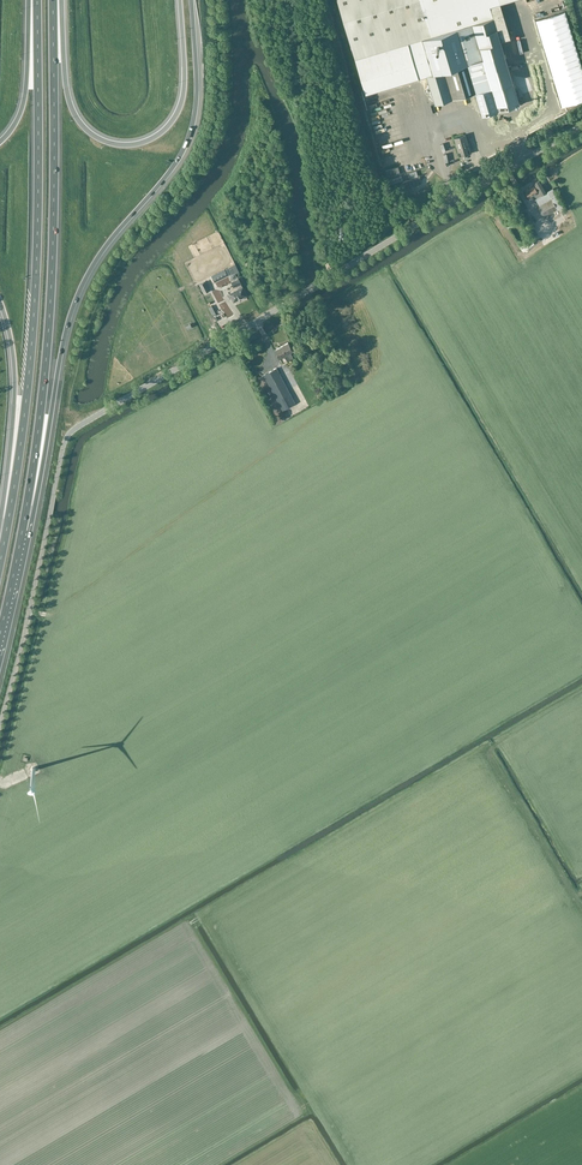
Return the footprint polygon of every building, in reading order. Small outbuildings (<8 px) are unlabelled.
[(363,95),(426,77),(435,105),(475,93),(482,116),(519,105),(500,41),(510,38),(500,4),(512,0),(337,0),(363,95)] [(465,135),(454,138),(460,157),(471,153),(465,135)] [(412,163),(399,166),(402,176),(414,173),(412,163)] [(386,168),(388,174),(396,172),(394,166),(386,168)] [(415,175),(402,180),(405,187),(418,182),(415,175)] [(541,179),(535,182),(533,183),(534,186),(525,191),(529,198),(534,195),(536,198),(547,191),(541,179)] [(538,207),(537,207),(543,217),(558,209),(552,199),(538,207)] [(412,221),(405,226),(408,229),(415,224),(412,221)] [(523,252),(534,244),(532,241),(530,238),(519,246),(523,251),(523,252)] [(226,272),(213,278),(215,282),(228,276),(226,272)] [(242,283),(239,278),(231,282),(234,287),(236,286),(237,289),(228,294),(230,299),(232,298),(234,302),(246,295),(242,286),(241,283),(242,283)] [(204,293),(210,290),(206,281),(199,284),(204,293)] [(288,342),(275,350),(280,358),(284,356),(285,358),(286,358),(288,362),(290,360),(294,358),(291,352),(293,351),(294,352),(296,351),(294,347),(297,346),(295,342),(289,345),(288,342)] [(282,410),(295,403),(276,368),(264,375),(282,410)]
